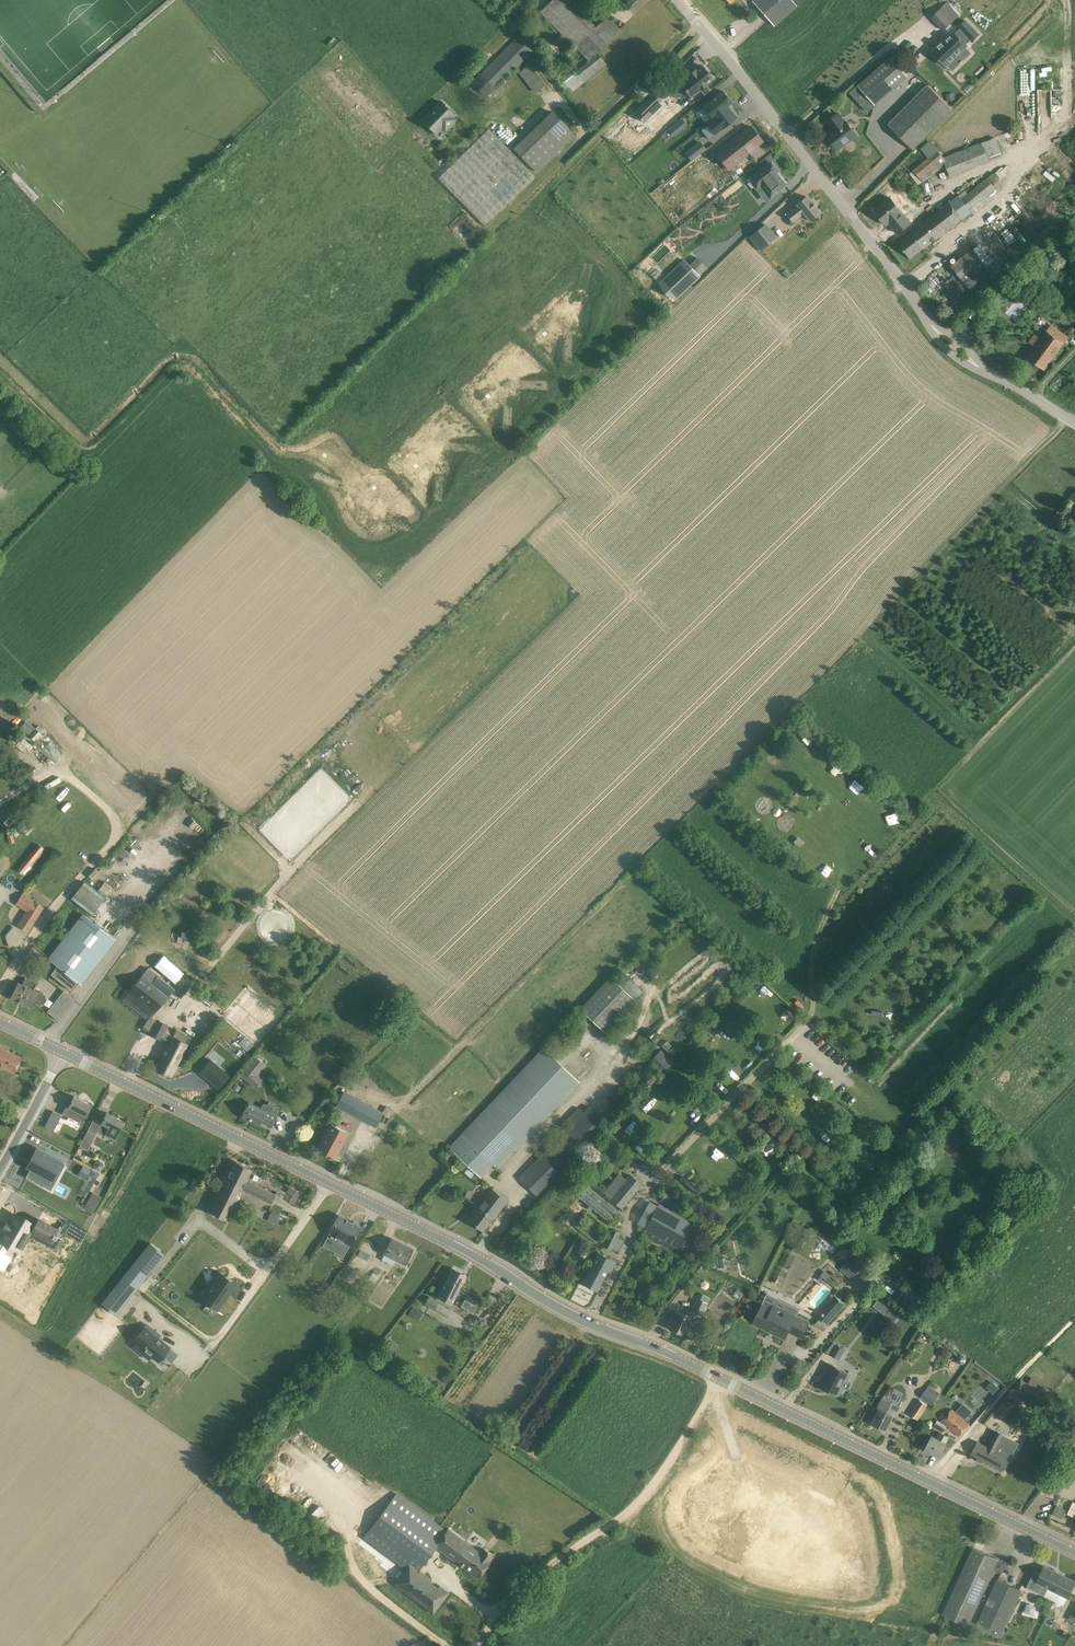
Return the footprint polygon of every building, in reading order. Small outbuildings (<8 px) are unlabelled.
[(570,0),(552,0),(540,11),(589,61),(620,30),(607,17),(601,22),(596,26),(570,0)] [(752,1),(773,25),(802,0),(753,0),(752,1)] [(948,2),(932,17),(945,31),(961,15),(948,2)] [(938,47),(933,52),(946,66),(967,46),(966,45),(971,40),(972,41),(979,34),(966,21),(959,27),(960,28),(955,33),(954,32),(942,43),(941,42),(938,46),(938,47)] [(536,48),(525,38),(521,33),(471,82),(487,97),(536,48)] [(918,50),(923,45),(914,38),(901,52),(915,65),(924,55),(918,50)] [(574,72),(567,63),(553,74),(569,94),(606,64),(598,53),(574,72)] [(891,57),(851,92),(868,111),(908,77),(891,57)] [(544,85),(528,65),(518,73),(534,93),(544,85)] [(691,97),(713,79),(702,65),(696,70),(695,69),(688,75),(689,76),(680,83),(691,97)] [(926,65),(921,69),(929,79),(935,74),(926,65)] [(952,108),(928,85),(889,125),(913,149),(952,108)] [(722,91),(703,106),(712,118),(713,117),(714,119),(707,125),(714,134),(722,128),(722,129),(736,117),(730,110),(729,111),(726,107),(731,102),(722,91)] [(654,92),(636,109),(639,111),(636,114),(643,122),(661,105),(659,103),(662,100),(657,95),(654,92)] [(440,101),(421,119),(435,133),(441,127),(444,130),(455,119),(453,117),(455,115),(440,101)] [(667,124),(682,111),(678,107),(663,120),(667,124)] [(552,111),(514,148),(537,172),(575,135),(552,111)] [(838,149),(857,135),(847,122),(846,122),(838,113),(827,122),(832,129),(834,131),(828,136),(838,149)] [(680,118),(668,128),(673,134),(685,124),(680,118)] [(657,134),(666,128),(660,120),(651,126),(657,134)] [(715,153),(711,156),(717,164),(721,161),(729,170),(749,153),(750,154),(758,147),(757,145),(762,141),(751,126),(737,137),(736,136),(715,153)] [(535,176),(489,129),(438,178),(484,225),(535,176)] [(943,158),(945,165),(950,177),(1003,155),(996,137),(943,158)] [(914,170),(910,173),(919,185),(924,182),(945,165),(943,158),(930,141),(921,148),(929,157),(913,170),(914,170)] [(700,142),(686,153),(692,160),(705,149),(700,142)] [(769,164),(749,179),(755,187),(759,184),(770,197),(786,185),(776,172),(778,171),(771,162),(769,164)] [(917,225),(910,231),(912,232),(923,248),(924,249),(972,212),(970,210),(995,189),(993,186),(1001,180),(1000,178),(994,173),(994,172),(987,178),(968,194),(965,191),(959,195),(918,226),(917,225)] [(806,196),(796,204),(797,205),(785,214),(793,222),(804,213),(810,221),(820,213),(806,196)] [(890,197),(876,207),(897,234),(911,223),(890,197)] [(775,236),(765,224),(750,236),(759,248),(775,236)] [(923,248),(912,232),(899,243),(910,258),(923,248)] [(974,248),(951,265),(970,289),(996,269),(991,263),(987,266),(974,248)] [(669,274),(659,283),(674,299),(699,276),(688,265),(673,279),(669,274)] [(1036,347),(1028,358),(1044,370),(1064,343),(1047,331),(1041,339),(1036,347)] [(35,728),(30,735),(35,739),(40,733),(35,728)] [(846,775),(841,784),(848,788),(854,779),(846,775)] [(741,787),(748,793),(755,784),(748,779),(741,787)] [(12,814),(4,822),(8,827),(16,818),(12,814)] [(38,844),(18,868),(23,872),(42,848),(38,844)] [(23,894),(17,903),(28,910),(18,925),(27,931),(43,907),(23,894)] [(51,960),(41,972),(48,977),(51,974),(72,991),(79,982),(81,984),(116,939),(83,914),(48,958),(51,960)] [(142,975),(130,990),(156,1011),(168,996),(142,975)] [(610,977),(580,1009),(604,1032),(635,1000),(610,977)] [(17,982),(10,997),(31,1007),(33,1002),(40,1005),(45,995),(38,992),(33,990),(37,983),(25,978),(22,985),(17,982)] [(64,991),(47,1011),(58,1020),(74,999),(64,991)] [(868,1009),(867,1014),(890,1017),(891,1012),(868,1009)] [(169,1041),(155,1067),(172,1076),(188,1045),(188,1044),(191,1038),(175,1029),(171,1036),(169,1041)] [(671,1054),(675,1049),(666,1041),(662,1046),(671,1054)] [(0,1044),(0,1066),(14,1073),(21,1057),(5,1049),(6,1047),(0,1044)] [(580,1082),(543,1047),(448,1147),(481,1178),(493,1164),(499,1169),(580,1082)] [(661,1051),(648,1064),(660,1076),(673,1063),(661,1051)] [(255,1056),(239,1075),(244,1079),(255,1087),(262,1079),(257,1075),(266,1065),(255,1056)] [(375,1128),(383,1113),(343,1091),(335,1106),(375,1128)] [(69,1106),(66,1105),(62,1113),(81,1123),(85,1115),(86,1115),(91,1105),(74,1096),(69,1106)] [(271,1125),(276,1115),(248,1102),(241,1116),(259,1125),(261,1120),(271,1125)] [(543,1152),(518,1178),(540,1199),(611,1127),(589,1105),(583,1112),(578,1107),(567,1119),(572,1123),(553,1142),(543,1152)] [(53,1131),(61,1116),(53,1111),(44,1127),(53,1131)] [(114,1139),(124,1121),(107,1112),(101,1123),(99,1122),(95,1130),(105,1135),(114,1139)] [(331,1124),(318,1149),(334,1158),(347,1133),(331,1124)] [(87,1150),(95,1135),(87,1131),(79,1147),(87,1150)] [(706,1141),(702,1148),(712,1153),(716,1146),(706,1141)] [(30,1168),(26,1177),(44,1187),(48,1178),(52,1180),(57,1170),(61,1172),(65,1165),(66,1163),(40,1149),(39,1148),(37,1148),(36,1150),(35,1153),(27,1167),(30,1168)] [(441,1156),(440,1157),(445,1162),(447,1160),(450,1157),(444,1152),(441,1156)] [(96,1162),(94,1165),(95,1169),(98,1170),(102,1169),(104,1166),(103,1163),(99,1161),(96,1162)] [(244,1185),(242,1190),(270,1204),(276,1194),(247,1180),(252,1169),(235,1161),(227,1177),(244,1185)] [(83,1166),(80,1171),(88,1175),(90,1170),(83,1166)] [(741,1166),(735,1175),(743,1180),(749,1172),(741,1166)] [(619,1175),(604,1193),(611,1198),(610,1200),(621,1209),(635,1191),(641,1183),(631,1175),(626,1180),(623,1178),(619,1175)] [(241,1190),(242,1190),(244,1185),(227,1177),(224,1176),(222,1176),(219,1182),(221,1183),(207,1211),(226,1220),(241,1190)] [(619,1211),(588,1185),(579,1197),(609,1222),(619,1211)] [(495,1217),(507,1201),(492,1189),(469,1219),(483,1230),(494,1216),(495,1217)] [(92,1192),(85,1206),(94,1211),(101,1197),(92,1192)] [(665,1193),(660,1201),(667,1204),(672,1196),(665,1193)] [(660,1204),(646,1227),(680,1248),(687,1252),(691,1244),(685,1240),(694,1224),(660,1204)] [(280,1215),(271,1211),(267,1219),(278,1224),(280,1219),(278,1218),(280,1215)] [(8,1230),(3,1240),(23,1251),(23,1250),(27,1252),(33,1241),(50,1251),(56,1240),(49,1236),(52,1230),(31,1219),(29,1222),(17,1215),(12,1224),(11,1224),(7,1230),(8,1230)] [(329,1232),(351,1244),(360,1227),(339,1215),(329,1232)] [(611,1229),(603,1246),(612,1250),(620,1233),(611,1229)] [(405,1264),(413,1249),(391,1238),(383,1253),(405,1264)] [(149,1243),(101,1303),(116,1314),(164,1254),(150,1243),(149,1243)] [(594,1261),(582,1282),(596,1290),(607,1270),(610,1272),(615,1261),(598,1252),(597,1254),(594,1261)] [(860,1269),(848,1259),(840,1269),(852,1278),(860,1269)] [(350,1266),(343,1276),(349,1280),(356,1271),(350,1266)] [(452,1267),(438,1296),(452,1303),(466,1274),(452,1267)] [(217,1310),(236,1283),(235,1282),(234,1284),(217,1272),(218,1271),(218,1270),(199,1297),(200,1298),(201,1297),(217,1308),(216,1309),(217,1310)] [(697,1297),(690,1311),(700,1316),(707,1302),(706,1302),(709,1297),(702,1294),(700,1298),(697,1297)] [(835,1294),(817,1315),(827,1323),(845,1302),(835,1294)] [(434,1310),(439,1302),(429,1296),(424,1304),(434,1310)] [(884,1314),(890,1305),(880,1297),(873,1306),(884,1314)] [(472,1313),(476,1306),(463,1298),(459,1305),(472,1313)] [(763,1304),(754,1324),(785,1339),(789,1331),(802,1338),(805,1330),(809,1322),(786,1311),(789,1305),(777,1300),(773,1309),(763,1304)] [(413,1306),(408,1314),(415,1318),(420,1310),(413,1306)] [(875,1331),(868,1325),(876,1316),(867,1309),(847,1332),(862,1345),(875,1331)] [(690,1318),(677,1312),(669,1328),(683,1334),(685,1330),(692,1333),(697,1323),(690,1320),(690,1318)] [(171,1348),(149,1326),(135,1341),(158,1362),(171,1348)] [(389,1339),(379,1355),(389,1361),(398,1345),(389,1339)] [(838,1345),(831,1354),(838,1358),(841,1352),(842,1352),(844,1349),(838,1345)] [(957,1356),(956,1360),(958,1363),(962,1364),(965,1362),(966,1358),(964,1355),(961,1354),(957,1356)] [(827,1370),(819,1385),(838,1395),(849,1374),(848,1374),(839,1369),(832,1366),(830,1371),(827,1370)] [(451,1378),(445,1373),(440,1379),(446,1383),(451,1378)] [(985,1386),(994,1393),(999,1387),(990,1380),(985,1386)] [(929,1385),(921,1397),(931,1404),(939,1392),(929,1385)] [(874,1423),(873,1425),(880,1429),(881,1426),(886,1429),(893,1416),(896,1417),(901,1407),(882,1397),(877,1408),(880,1409),(873,1423),(874,1423)] [(918,1420),(928,1405),(919,1399),(909,1414),(918,1420)] [(946,1426),(958,1437),(970,1424),(952,1409),(941,1421),(942,1422),(946,1426)] [(942,1422),(937,1419),(933,1426),(943,1432),(946,1426),(942,1422)] [(936,1438),(932,1436),(926,1448),(940,1456),(946,1444),(950,1437),(940,1431),(936,1438)] [(978,1442),(972,1453),(995,1466),(1003,1470),(1004,1470),(1018,1443),(997,1431),(988,1447),(981,1443),(978,1442)] [(1064,1472),(1074,1478),(1074,1452),(1072,1458),(1064,1472)] [(397,1492),(363,1538),(405,1569),(393,1584),(433,1614),(449,1592),(440,1585),(438,1587),(430,1581),(431,1578),(418,1570),(437,1547),(479,1578),(492,1561),(489,1559),(492,1555),(482,1547),(479,1551),(448,1529),(447,1530),(397,1492)] [(1054,1505),(1051,1519),(1060,1521),(1064,1508),(1054,1505)] [(973,1547),(942,1614),(968,1626),(995,1569),(1003,1572),(1006,1564),(998,1560),(999,1560),(973,1547)] [(1027,1586),(1045,1595),(1049,1588),(1068,1597),(1074,1584),(1074,1581),(1044,1566),(1041,1574),(1035,1571),(1027,1586)] [(997,1579),(977,1623),(1002,1635),(1023,1590),(997,1579)]
